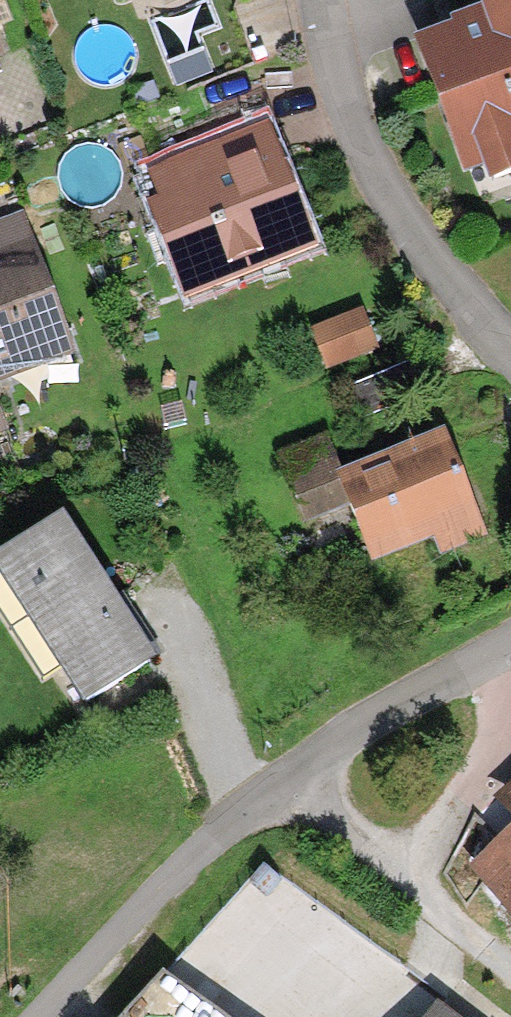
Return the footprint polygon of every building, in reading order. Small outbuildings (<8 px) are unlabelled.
[(481,6),(449,18),(451,23),(413,38),(465,174),(482,168),(489,185),(510,176),(510,0),(479,0),(481,6)] [(199,173),(143,194),(179,291),(272,257),(266,241),(298,229),(255,113),(186,138),(199,173)] [(74,350),(23,213),(0,222),(0,377),(74,350)] [(361,310),(309,329),(324,369),(376,350),(361,310)] [(415,360),(349,385),(362,417),(427,392),(415,360)] [(439,555),(488,535),(445,429),(373,458),(340,471),(326,433),(277,455),(303,524),(350,506),(371,562),(433,539),(439,555)] [(0,555),(0,579),(81,706),(159,656),(125,604),(67,513),(0,555)] [(496,802),(510,819),(510,788),(496,802)] [(469,867),(510,915),(510,830),(469,867)] [(202,1005),(196,1016),(228,1016),(202,1005)]
